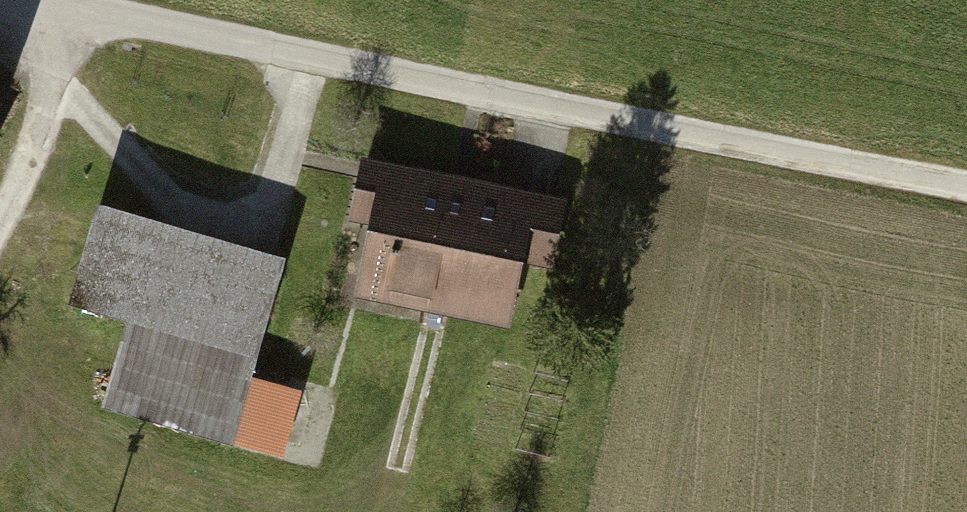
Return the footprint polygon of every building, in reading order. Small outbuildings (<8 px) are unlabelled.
[(512,314),(539,192),(373,155),(360,213),(391,220),(377,284),(512,314)] [(292,258),(110,206),(82,300),(140,317),(117,395),(242,431),(292,258)]
